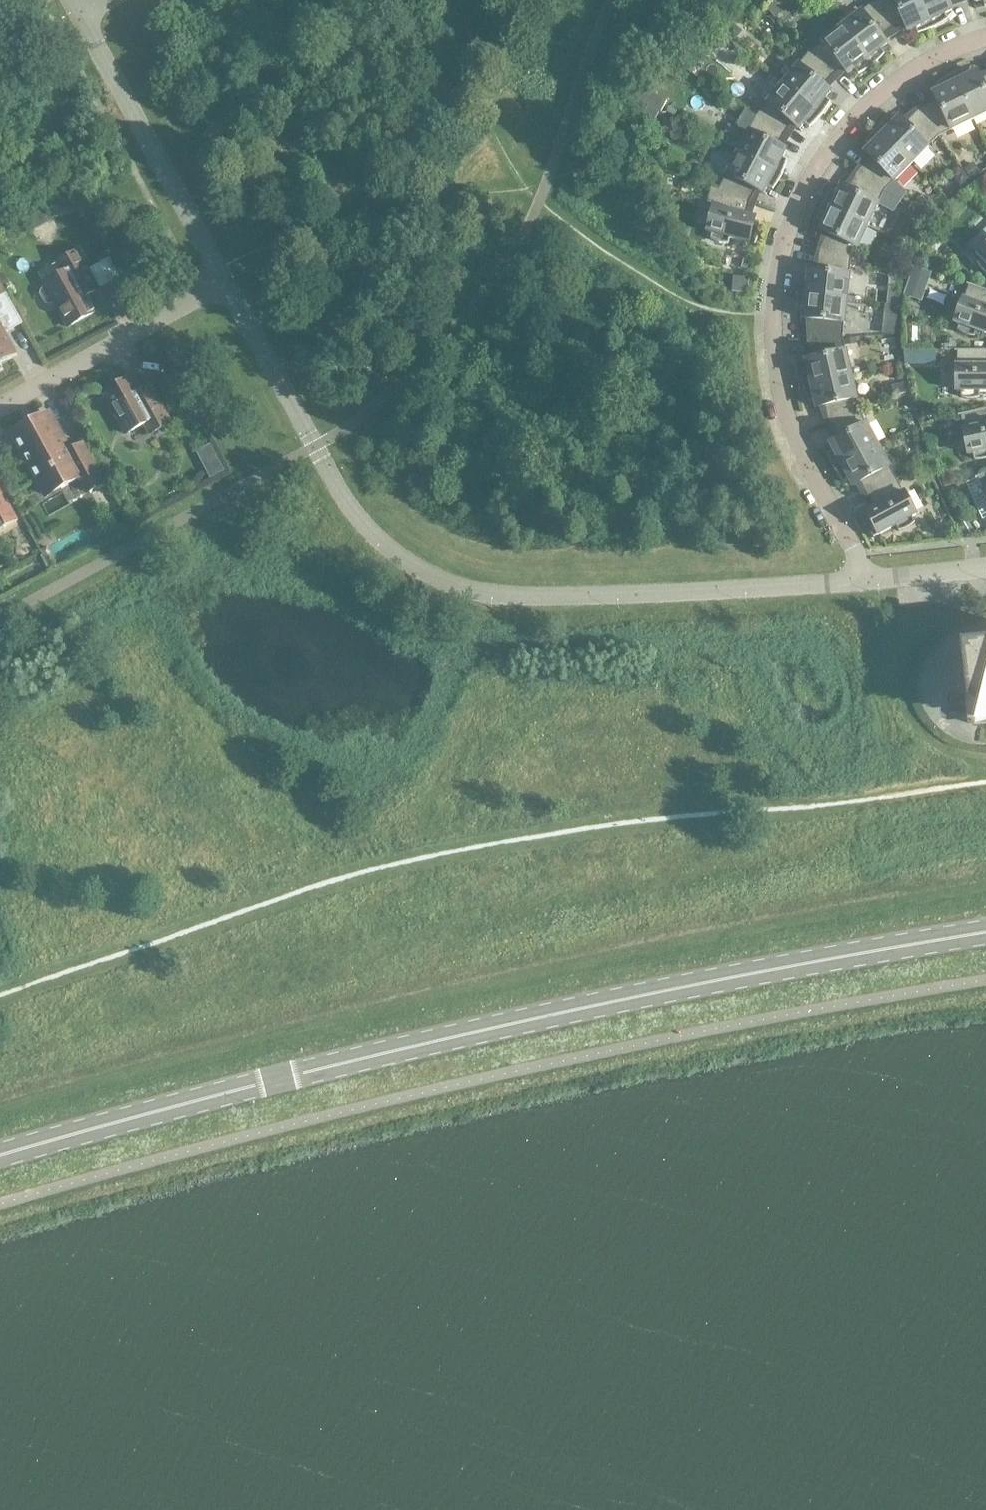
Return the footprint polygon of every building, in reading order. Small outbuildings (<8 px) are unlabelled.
[(773,0),(766,5),(775,16),(782,11),(773,0)] [(920,0),(878,0),(875,1),(895,34),(896,33),(893,29),(905,23),(909,32),(915,28),(918,34),(922,33),(927,31),(931,29),(934,28),(920,0)] [(934,28),(938,26),(941,24),(944,23),(948,20),(946,14),(952,11),(948,3),(954,0),(920,0),(934,28)] [(895,34),(875,1),(861,12),(842,26),(873,66),(876,63),(879,60),(883,57),(885,54),(881,49),(887,45),(881,38),(892,30),(894,34),(895,34)] [(733,24),(726,33),(734,39),(739,33),(739,29),(733,24)] [(873,66),(842,26),(823,41),(824,41),(810,52),(836,79),(837,79),(833,75),(843,67),(849,74),(855,70),(859,75),(861,73),(865,71),(869,68),(873,66)] [(716,30),(682,48),(687,58),(721,39),(716,30)] [(836,79),(810,52),(799,66),(798,65),(783,84),(821,116),(824,112),(827,109),(828,106),(831,102),(826,98),(831,92),(824,86),(832,76),(836,80),(836,79)] [(981,80),(976,72),(970,75),(967,69),(964,70),(959,72),(956,73),(952,75),(973,120),(985,114),(985,77),(981,80)] [(973,120),(952,75),(946,78),(941,81),(937,84),(940,89),(933,93),(937,101),(920,109),(918,107),(918,108),(939,137),(952,130),(952,131),(973,120)] [(619,82),(619,83),(622,92),(639,101),(645,89),(625,79),(624,79),(619,82)] [(821,116),(783,84),(768,102),(768,103),(757,116),(788,137),(789,136),(785,134),(793,123),(800,129),(805,124),(809,127),(812,125),(815,122),(818,120),(821,116)] [(647,107),(642,117),(653,123),(658,112),(647,107)] [(939,137),(918,108),(917,108),(919,110),(905,124),(899,117),(894,123),(889,118),(887,120),(882,124),(879,126),(876,129),(912,164),(929,147),(928,147),(939,137)] [(788,137),(757,116),(749,132),(738,153),(782,176),(784,172),(785,168),(787,164),(788,160),(783,157),(786,151),(778,146),(784,135),(788,137)] [(912,164),(876,129),(873,132),(871,135),(869,138),(866,142),(870,146),(865,152),(872,158),(858,172),(856,170),(855,171),(884,191),(895,181),(912,164)] [(782,176),(738,153),(727,174),(727,175),(719,190),(755,203),(750,201),(756,189),(764,193),(768,187),(773,190),(775,186),(778,183),(779,180),(782,176)] [(974,163),(965,169),(972,178),(981,172),(974,163)] [(884,191),(855,171),(857,173),(849,190),(840,186),(837,193),(832,190),(830,194),(827,198),(825,202),(823,205),(868,226),(879,205),(878,204),(884,191)] [(958,175),(957,179),(961,186),(970,180),(964,171),(958,175)] [(750,202),(754,204),(755,203),(719,190),(711,187),(706,207),(714,209),(708,232),(712,233),(711,239),(712,240),(715,241),(717,242),(719,243),(723,244),(726,244),(729,244),(730,238),(755,244),(757,241),(758,238),(759,235),(759,233),(759,231),(759,229),(759,226),(753,224),(755,217),(746,215),(750,202)] [(81,197),(72,202),(77,211),(86,206),(81,197)] [(868,226),(823,205),(822,208),(820,212),(819,216),(818,221),(823,223),(820,230),(828,234),(820,251),(817,251),(851,261),(857,248),(858,248),(868,226)] [(930,206),(923,215),(930,220),(936,211),(930,206)] [(978,256),(981,259),(977,263),(979,266),(979,267),(981,269),(983,271),(984,273),(985,274),(985,231),(970,247),(978,256)] [(97,312),(88,297),(101,290),(79,251),(57,264),(62,274),(45,284),(47,287),(42,290),(41,294),(46,302),(50,304),(54,301),(69,327),(97,312)] [(851,261),(817,251),(817,252),(819,253),(817,272),(808,271),(807,278),(801,277),(800,282),(799,285),(798,290),(798,294),(847,299),(850,275),(851,261)] [(751,281),(734,279),(733,292),(750,293),(751,281)] [(967,283),(967,285),(969,286),(964,299),(955,323),(959,325),(957,330),(959,332),(962,333),(964,335),(966,335),(967,336),(970,336),(973,336),(975,337),(977,331),(985,334),(985,290),(967,283)] [(6,333),(24,324),(7,293),(0,297),(0,372),(4,370),(1,364),(18,355),(6,333)] [(847,299),(798,294),(798,298),(797,302),(797,307),(798,311),(804,311),(803,319),(812,320),(810,339),(807,339),(807,340),(843,338),(844,323),(845,323),(847,299)] [(898,305),(886,304),(884,319),(896,321),(898,305)] [(846,352),(843,338),(807,340),(810,340),(814,359),(805,361),(807,368),(801,370),(801,375),(802,378),(803,382),(803,386),(852,375),(847,352),(846,352)] [(955,350),(955,352),(958,352),(957,366),(957,392),(961,392),(961,398),(963,398),(966,399),(970,399),(974,399),(977,399),(980,398),(980,392),(985,392),(985,350),(955,350)] [(907,365),(938,365),(938,351),(908,351),(907,365)] [(857,398),(852,375),(803,386),(804,391),(806,395),(807,399),(809,402),(815,401),(816,408),(825,406),(829,423),(827,424),(827,425),(860,412),(857,399),(857,398)] [(173,422),(155,390),(152,383),(139,390),(132,377),(104,392),(126,434),(144,424),(150,435),(173,422)] [(904,384),(893,387),(895,396),(906,393),(904,384)] [(958,415),(959,416),(961,416),(964,429),(964,430),(969,455),(973,454),(975,460),(978,460),(981,460),(984,460),(985,459),(985,409),(958,415)] [(867,424),(860,412),(827,425),(830,424),(838,440),(830,444),(833,451),(828,453),(829,456),(831,461),(832,464),(835,469),(878,445),(867,424)] [(48,414),(39,418),(13,433),(48,496),(82,477),(90,493),(108,483),(85,441),(68,450),(48,414)] [(890,466),(878,445),(835,469),(837,473),(838,475),(841,480),(844,483),(849,480),(853,486),(861,482),(867,494),(865,496),(896,479),(889,467),(890,466)] [(205,465),(211,476),(222,470),(216,459),(205,465)] [(975,478),(976,479),(978,478),(984,491),(985,496),(985,473),(975,478)] [(955,476),(943,478),(945,487),(957,485),(955,476)] [(903,492),(896,479),(865,496),(866,497),(868,495),(875,508),(867,512),(870,519),(865,521),(865,525),(866,527),(867,529),(868,530),(869,532),(870,534),(872,536),(874,538),(896,526),(898,531),(902,531),(905,530),(907,529),(909,528),(911,526),(913,525),(915,522),(912,517),(916,515),(904,492),(903,492)] [(18,520),(0,487),(0,530),(18,520)] [(968,522),(962,526),(968,537),(974,533),(968,522)] [(961,647),(968,704),(973,704),(976,726),(985,724),(985,644),(961,647)]
